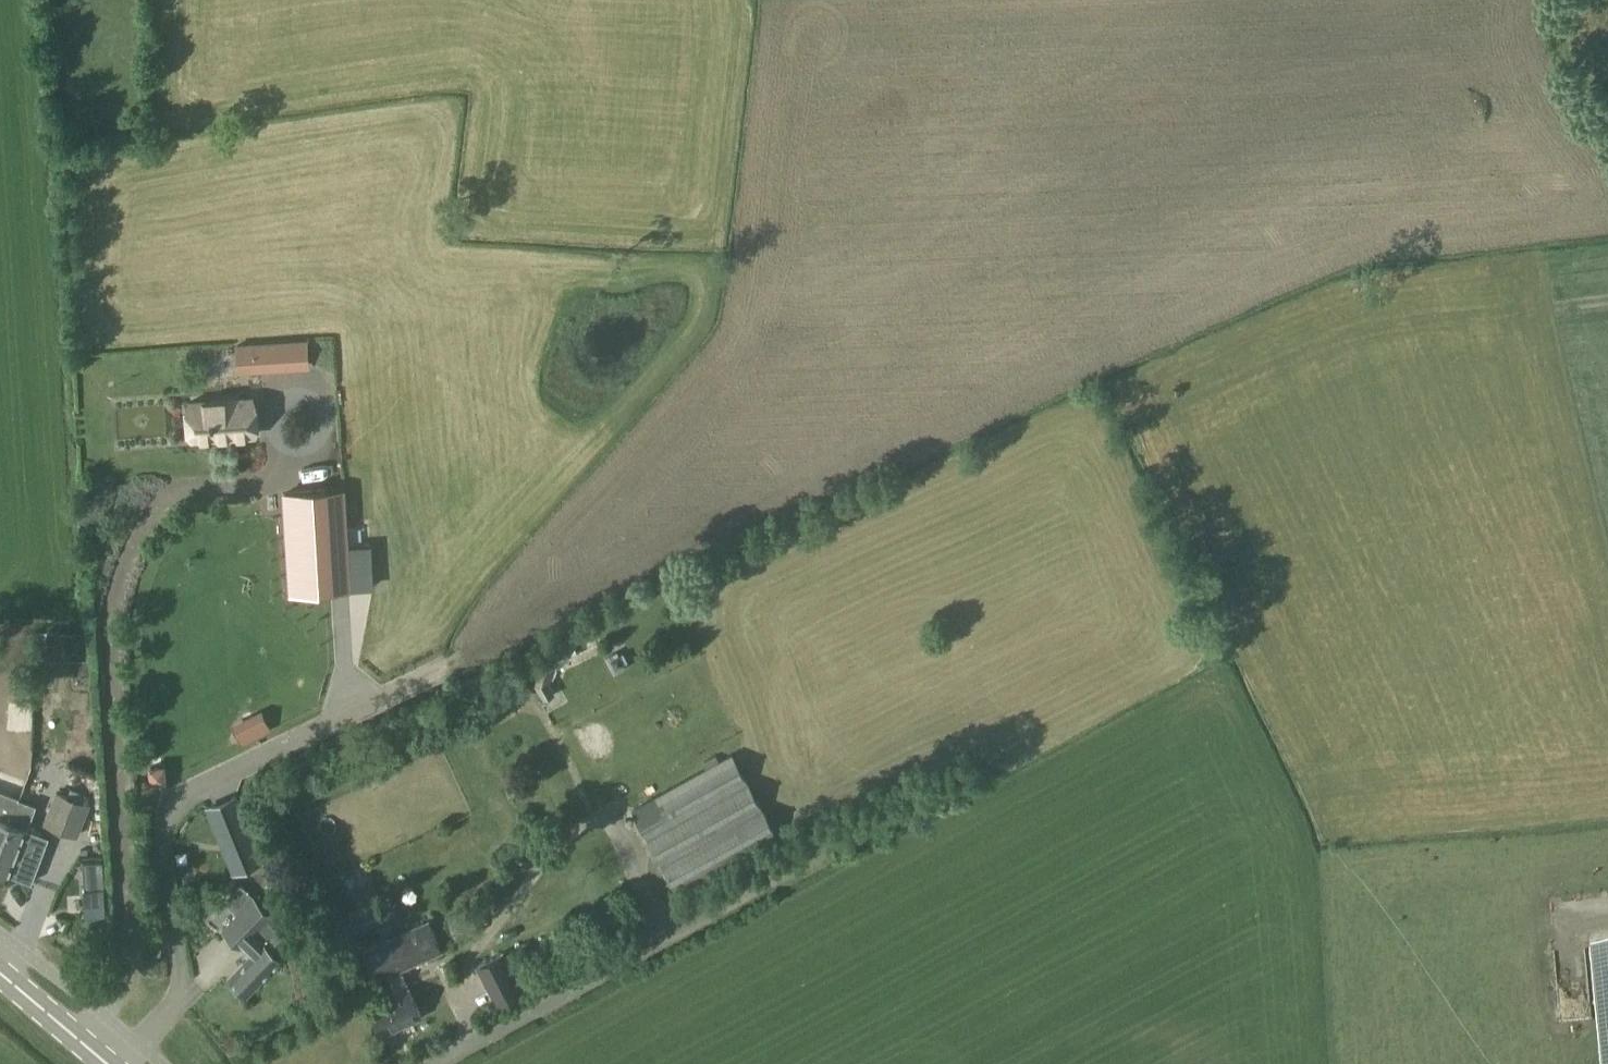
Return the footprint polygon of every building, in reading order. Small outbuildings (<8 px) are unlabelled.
[(275,370),(273,342),(235,345),(237,372),(275,370)] [(252,397),(190,402),(190,410),(185,411),(186,430),(192,430),(192,438),(255,434),(252,397)] [(349,588),(344,513),(343,489),(284,492),(286,516),(290,591),(349,588)] [(558,669),(572,662),(570,658),(598,644),(590,628),(549,648),(558,669)] [(252,739),(271,730),(271,728),(268,722),(261,709),(231,724),(237,737),(240,742),(241,744),(252,739)] [(678,891),(777,837),(732,757),(633,811),(678,891)] [(149,782),(166,781),(166,771),(165,764),(151,765),(148,765),(149,782)] [(78,837),(91,804),(56,790),(43,823),(78,837)] [(20,798),(0,791),(0,847),(10,822),(11,822),(20,798)] [(262,860),(236,795),(211,805),(238,869),(262,860)] [(49,836),(28,828),(37,805),(20,798),(11,822),(10,822),(0,847),(0,873),(9,877),(10,873),(32,881),(49,836)] [(344,938),(398,917),(387,895),(335,917),(344,938)] [(275,929),(264,941),(255,932),(272,915),(252,897),(223,929),(242,947),(245,944),(253,951),(230,976),(249,994),(282,957),(275,951),(286,938),(275,929)] [(400,978),(401,975),(398,968),(441,950),(429,923),(366,951),(377,977),(381,976),(384,983),(387,984),(389,988),(388,991),(391,998),(371,1006),(382,1033),(420,1016),(409,990),(408,990),(405,983),(402,982),(400,978)] [(1600,1063),(1607,1063),(1607,949),(1589,951),(1600,1063)] [(473,965),(494,1004),(523,989),(502,950),(473,965)]
